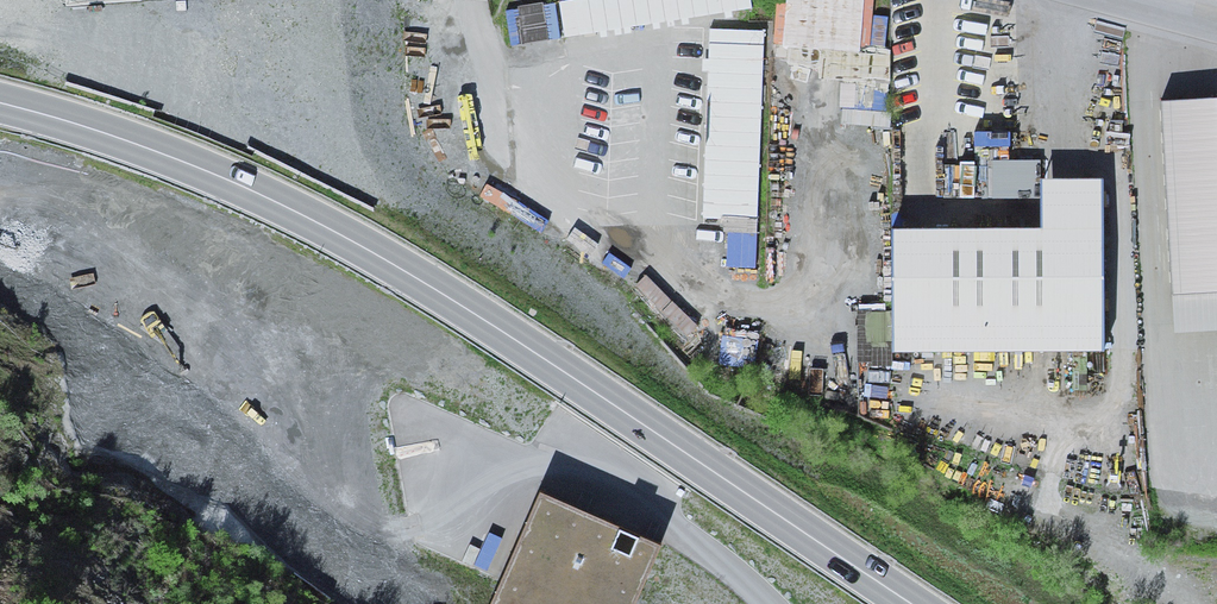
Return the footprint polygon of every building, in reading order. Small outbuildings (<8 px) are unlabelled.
[(521,1),(522,35),(560,34),(559,18),(552,18),(551,0),(521,1)] [(568,33),(757,4),(756,0),(563,0),(568,33)] [(788,44),(875,46),(876,0),(789,0),(788,44)] [(762,215),(767,24),(712,23),(707,214),(762,215)] [(1161,98),(1175,291),(1216,288),(1216,94),(1161,98)] [(994,192),(1038,193),(1040,155),(995,154),(994,192)] [(1048,234),(890,237),(893,360),(1110,355),(1107,184),(1047,185),(1048,234)] [(760,228),(730,227),(729,277),(759,278),(760,228)] [(661,546),(541,493),(491,603),(635,603),(661,546)]
